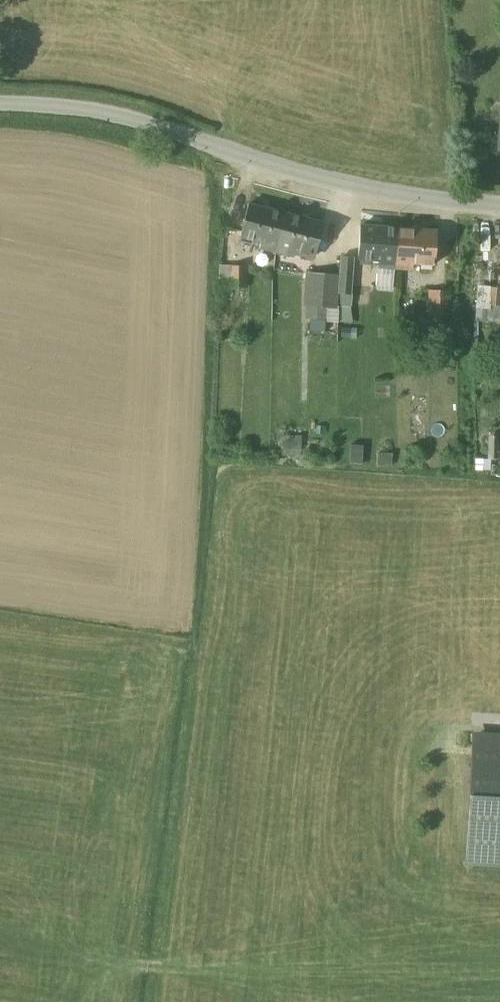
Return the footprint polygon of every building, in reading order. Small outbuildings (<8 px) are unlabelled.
[(286,214),(248,204),(240,236),(261,241),(260,247),(276,251),(286,214)] [(323,223),(286,214),(276,251),(293,256),(294,250),(315,255),(323,223)] [(399,228),(360,225),(358,259),(379,260),(379,266),(396,267),(399,228)] [(437,231),(399,228),(396,267),(413,268),(414,262),(435,264),(437,231)] [(354,258),(340,257),(339,274),(340,275),(338,293),(351,294),(352,294),(354,258)] [(247,266),(222,266),(221,287),(246,287),(247,266)] [(339,274),(309,272),(307,304),(308,304),(326,305),(338,306),(338,293),(339,275),(339,274)] [(489,288),(488,306),(499,307),(499,289),(489,288)] [(451,290),(430,290),(429,318),(450,318),(451,290)] [(351,294),(339,293),(339,302),(351,303),(351,294)] [(326,305),(308,304),(307,316),(326,318),(326,305)] [(301,436),(283,437),(283,449),(301,449),(301,436)] [(475,735),(469,860),(499,861),(499,736),(475,735)]
